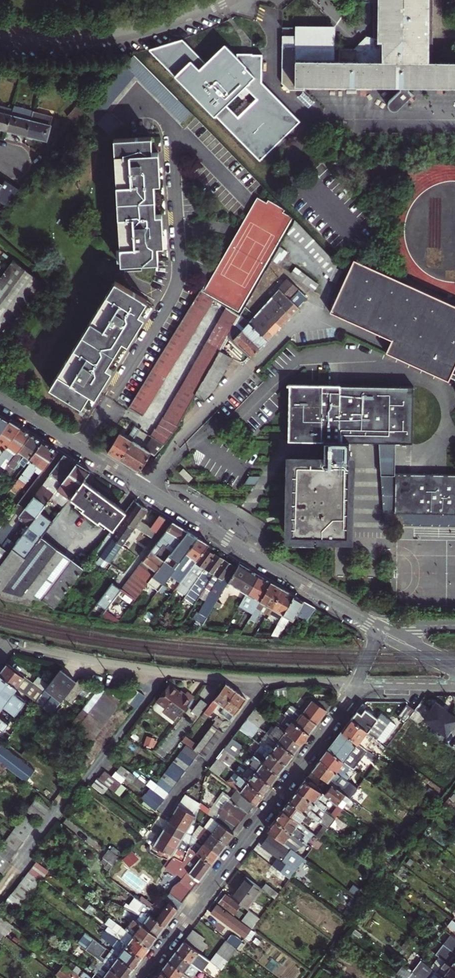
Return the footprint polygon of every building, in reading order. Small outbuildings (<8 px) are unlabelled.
[(282,83),(290,90),(305,91),(305,86),(402,88),(410,88),(454,89),(454,64),(430,64),(431,0),(380,0),(379,40),(367,37),(355,49),(336,49),(336,26),(296,26),(296,28),(284,28),(283,31),(282,83)] [(226,47),(186,86),(260,162),(299,123),(262,84),(262,56),(238,56),(238,57),(235,57),(226,47)] [(84,111),(110,133),(119,122),(104,109),(134,75),(181,122),(191,111),(133,53),(107,83),(86,109),(84,111)] [(410,92),(410,88),(402,88),(402,91),(391,102),(390,105),(390,107),(392,110),(394,111),(396,111),(398,110),(413,96),(410,92)] [(86,109),(79,102),(68,115),(75,121),(84,111),(86,109)] [(7,131),(13,108),(0,105),(0,129),(7,131)] [(18,133),(26,135),(33,112),(14,107),(13,108),(7,131),(18,133)] [(53,117),(33,112),(26,135),(39,138),(47,140),(51,126),(53,117)] [(121,264),(159,261),(158,247),(165,246),(163,215),(156,215),(154,183),(161,182),(159,152),(152,152),(151,136),(114,137),(121,264)] [(5,204),(18,187),(5,180),(2,185),(0,184),(0,201),(5,204)] [(289,226),(294,217),(285,208),(270,200),(268,203),(259,198),(240,231),(210,283),(204,293),(205,293),(240,312),(289,226)] [(303,226),(295,219),(289,230),(296,237),(303,226)] [(303,245),(310,234),(303,226),(296,237),(303,245)] [(310,252),(317,241),(314,238),(310,234),(303,245),(310,252)] [(325,249),(317,241),(310,252),(317,259),(325,249)] [(287,252),(279,247),(278,249),(273,257),(280,262),(287,252)] [(323,266),(331,256),(329,254),(325,249),(317,259),(323,266)] [(280,262),(281,263),(284,258),(286,259),(289,254),(287,252),(280,262)] [(337,263),(331,256),(323,266),(329,271),(337,263)] [(352,259),(347,273),(330,312),(392,340),(386,352),(449,379),(454,365),(454,304),(352,259)] [(41,285),(11,260),(0,274),(0,298),(4,301),(0,306),(0,334),(41,285)] [(302,279),(306,274),(298,267),(294,273),(302,279)] [(330,280),(338,283),(339,282),(343,271),(336,268),(330,280)] [(308,284),(313,279),(306,274),(302,279),(305,281),(308,284)] [(308,284),(316,290),(320,284),(313,279),(308,284)] [(281,306),(292,294),(297,289),(288,280),(271,297),(281,306)] [(117,281),(50,386),(81,406),(90,393),(95,397),(112,371),(106,367),(123,341),(128,345),(138,328),(145,317),(140,314),(148,300),(117,281)] [(300,302),(292,294),(281,306),(291,316),(299,308),(297,306),(300,302)] [(216,301),(204,295),(133,413),(145,420),(166,384),(188,347),(216,301)] [(261,308),(270,317),(281,306),(271,297),(266,303),(261,308)] [(270,317),(281,327),(286,322),(291,316),(281,306),(270,317)] [(195,395),(220,351),(224,343),(226,340),(229,335),(236,323),(241,315),(229,308),(180,394),(173,407),(158,432),(156,431),(152,437),(158,440),(164,444),(165,442),(170,438),(195,395)] [(262,325),(270,317),(261,308),(257,312),(253,316),(262,325)] [(250,319),(248,322),(257,331),(262,325),(253,316),(250,319)] [(262,325),(273,335),(277,331),(281,327),(270,317),(262,325)] [(248,322),(242,329),(261,347),(264,344),(267,341),(257,331),(248,322)] [(261,347),(242,329),(236,323),(229,335),(252,356),(261,347)] [(267,341),(273,335),(262,325),(257,331),(267,341)] [(220,351),(195,395),(204,400),(214,391),(224,373),(228,366),(232,359),(220,351)] [(414,388),(290,386),(289,444),(311,444),(311,460),(287,459),(286,546),(356,547),(357,459),(350,459),(351,444),(380,445),(398,445),(413,445),(414,388)] [(8,421),(0,416),(0,432),(8,421)] [(0,432),(0,453),(19,428),(14,424),(8,421),(0,432)] [(120,460),(132,440),(139,429),(141,426),(137,424),(136,427),(134,426),(127,438),(119,433),(107,452),(113,456),(120,460)] [(12,459),(30,434),(24,431),(19,428),(0,453),(0,461),(1,462),(6,455),(12,459)] [(23,466),(27,461),(41,441),(36,438),(30,434),(12,459),(3,471),(9,475),(18,463),(23,466)] [(151,452),(132,440),(120,460),(129,466),(138,471),(151,452)] [(151,452),(155,454),(164,444),(158,440),(151,452)] [(29,463),(44,443),(41,441),(27,461),(29,463)] [(35,465),(42,470),(49,460),(56,450),(50,447),(44,443),(29,463),(18,478),(25,483),(35,468),(33,467),(35,465)] [(398,445),(380,445),(384,526),(454,527),(454,514),(398,513),(398,475),(398,445)] [(61,482),(75,462),(72,460),(68,458),(63,455),(56,465),(49,473),(58,480),(53,487),(56,489),(61,482)] [(84,478),(89,471),(82,467),(75,462),(61,482),(67,487),(60,497),(63,500),(61,503),(64,505),(70,496),(84,478)] [(184,469),(180,473),(190,483),(194,478),(184,469)] [(398,475),(398,513),(454,514),(454,476),(398,475)] [(113,526),(120,517),(125,510),(107,496),(109,494),(106,491),(103,489),(101,491),(84,478),(70,496),(82,505),(80,507),(97,521),(100,518),(112,528),(113,526)] [(19,515),(19,518),(29,526),(15,543),(13,546),(26,555),(29,551),(41,535),(53,519),(49,516),(40,510),(53,493),(42,485),(19,515)] [(134,502),(123,519),(131,525),(138,530),(145,535),(147,537),(162,516),(155,512),(149,521),(142,516),(146,509),(140,505),(134,502)] [(53,519),(61,508),(57,505),(49,516),(53,519)] [(120,517),(113,526),(124,534),(127,529),(131,525),(123,519),(120,517)] [(8,538),(15,543),(29,526),(19,518),(6,536),(5,538),(7,539),(8,538)] [(171,522),(156,542),(161,546),(166,545),(171,549),(185,530),(175,524),(171,522)] [(112,528),(107,534),(118,542),(124,534),(113,526),(112,528)] [(163,559),(140,591),(144,595),(156,579),(162,583),(164,581),(196,537),(191,534),(185,530),(171,549),(163,559)] [(118,542),(107,534),(101,543),(111,550),(110,551),(111,552),(115,547),(118,542)] [(41,535),(29,551),(26,555),(13,546),(9,551),(2,546),(0,544),(0,596),(9,599),(52,609),(68,587),(83,565),(41,535)] [(174,587),(205,547),(207,544),(202,541),(196,537),(164,581),(174,588),(174,587)] [(140,591),(163,559),(155,553),(161,546),(156,542),(155,543),(149,551),(146,555),(121,589),(134,599),(140,591)] [(105,560),(111,552),(110,551),(111,550),(101,543),(94,552),(98,555),(102,557),(105,560)] [(174,587),(184,595),(213,554),(214,553),(209,550),(205,547),(174,587)] [(204,587),(223,559),(218,556),(214,553),(213,554),(184,595),(183,597),(193,604),(204,587)] [(102,557),(98,555),(92,562),(96,565),(102,557)] [(105,560),(102,557),(96,565),(101,569),(107,561),(105,560)] [(223,559),(204,587),(211,591),(209,593),(211,594),(200,612),(208,616),(223,589),(227,583),(227,582),(236,567),(229,563),(223,559)] [(231,584),(246,592),(247,593),(258,575),(254,572),(246,567),(238,563),(236,567),(227,582),(231,584)] [(251,613),(270,581),(264,578),(258,575),(247,593),(246,592),(238,606),(251,613)] [(265,616),(281,588),(276,585),(270,581),(251,613),(246,622),(251,624),(258,612),(265,616)] [(121,589),(112,583),(97,603),(105,609),(121,589)] [(287,591),(281,588),(265,616),(272,620),(275,614),(279,617),(292,594),(287,591)] [(270,633),(280,634),(282,626),(287,617),(291,619),(295,613),(306,619),(315,608),(307,603),(299,598),(292,594),(279,617),(275,624),(270,633)] [(119,619),(105,609),(98,619),(117,622),(119,619)] [(138,615),(132,623),(146,625),(154,614),(148,610),(142,618),(138,615)] [(275,624),(279,617),(275,614),(272,620),(271,621),(275,624)] [(28,697),(35,702),(46,687),(47,685),(41,679),(36,686),(7,664),(3,669),(0,672),(0,675),(28,697)] [(58,696),(68,683),(56,673),(47,685),(46,687),(58,696)] [(0,710),(8,700),(19,709),(28,697),(0,675),(0,709),(0,710)] [(72,686),(69,691),(76,696),(79,691),(89,699),(92,695),(98,687),(88,679),(85,685),(77,680),(72,686)] [(98,687),(92,695),(99,700),(76,728),(92,740),(97,733),(102,727),(106,721),(110,716),(115,709),(120,703),(125,697),(131,689),(108,686),(102,682),(98,687)] [(68,683),(58,696),(62,699),(69,691),(72,686),(68,683)] [(125,697),(131,702),(141,689),(134,684),(131,689),(125,697)] [(176,720),(194,697),(187,692),(185,694),(180,691),(180,692),(171,686),(169,684),(157,701),(166,708),(163,711),(176,720)] [(224,685),(204,711),(209,715),(219,705),(223,708),(234,692),(230,689),(224,685)] [(285,685),(273,691),(273,703),(286,703),(285,685)] [(141,689),(131,702),(135,705),(137,706),(146,694),(141,689)] [(234,692),(223,708),(233,716),(245,700),(239,696),(234,692)] [(131,702),(125,697),(120,703),(130,711),(135,705),(131,702)] [(299,712),(302,715),(312,700),(308,700),(299,712)] [(312,700),(302,715),(316,725),(324,713),(333,702),(312,700)] [(446,732),(454,719),(454,714),(435,700),(424,716),(446,732)] [(173,724),(176,720),(163,711),(166,708),(157,701),(154,705),(155,709),(173,724)] [(206,705),(200,701),(192,712),(197,716),(206,705)] [(125,717),(130,711),(120,703),(115,709),(125,717)] [(398,716),(406,722),(410,717),(415,710),(407,705),(398,716)] [(380,711),(376,716),(364,707),(360,712),(356,709),(349,718),(365,730),(372,735),(378,739),(391,721),(389,718),(380,711)] [(223,708),(218,715),(228,722),(233,716),(223,708)] [(125,717),(115,709),(110,716),(120,723),(125,717)] [(312,730),(316,725),(302,715),(299,712),(295,709),(288,719),(308,735),(312,730)] [(246,720),(258,729),(266,718),(254,710),(246,720)] [(10,734),(13,731),(6,725),(8,722),(0,716),(0,727),(10,734)] [(120,723),(110,716),(106,721),(116,729),(120,723)] [(278,724),(276,726),(301,744),(304,739),(308,735),(288,719),(286,718),(280,725),(278,724)] [(365,730),(349,718),(340,731),(356,743),(365,730)] [(215,719),(193,750),(199,754),(204,758),(222,734),(216,730),(221,724),(215,719)] [(250,739),(258,729),(246,720),(239,730),(250,739)] [(106,721),(102,727),(111,734),(116,729),(106,721)] [(277,730),(270,738),(293,755),(297,750),(301,744),(276,726),(274,728),(277,730)] [(412,726),(408,732),(418,740),(422,734),(412,726)] [(102,727),(97,733),(107,740),(111,734),(102,727)] [(356,743),(363,747),(372,735),(365,730),(356,743)] [(342,762),(356,743),(340,731),(333,740),(326,750),(342,762)] [(107,740),(97,733),(92,740),(101,748),(107,740)] [(144,746),(153,749),(157,739),(148,736),(144,746)] [(193,750),(197,744),(186,736),(182,742),(193,750)] [(293,755),(270,738),(263,748),(285,765),(289,760),(293,755)] [(101,748),(92,740),(87,746),(97,753),(101,748)] [(231,740),(224,750),(235,759),(243,749),(231,740)] [(351,769),(365,749),(356,743),(342,762),(351,769)] [(186,745),(181,752),(193,761),(199,754),(193,750),(186,745)] [(0,748),(0,763),(26,782),(35,770),(2,746),(0,748)] [(97,753),(87,746),(83,753),(92,760),(97,753)] [(265,759),(262,763),(278,775),(281,770),(285,765),(263,748),(260,746),(256,752),(265,759)] [(235,759),(224,750),(217,760),(228,768),(234,773),(238,776),(241,771),(245,773),(241,778),(263,795),(268,789),(271,785),(255,773),(243,765),(242,764),(239,767),(232,762),(235,759)] [(342,762),(326,750),(322,755),(319,760),(337,773),(338,771),(336,769),(342,762)] [(193,761),(181,752),(177,757),(189,767),(193,761)] [(86,767),(92,760),(83,753),(77,760),(86,767)] [(275,779),(278,775),(262,763),(251,755),(243,765),(255,773),(271,785),(275,779)] [(177,757),(172,763),(185,773),(189,767),(177,757)] [(86,767),(77,760),(71,768),(80,775),(86,767)] [(228,768),(217,760),(209,770),(220,778),(228,768)] [(315,765),(311,770),(326,781),(329,778),(334,782),(339,774),(337,773),(319,760),(315,765)] [(185,773),(172,763),(168,768),(181,778),(185,773)] [(123,766),(113,777),(122,784),(126,780),(133,785),(138,779),(123,766)] [(80,775),(71,768),(66,775),(75,782),(80,775)] [(168,768),(164,774),(177,784),(181,778),(168,768)] [(317,791),(326,797),(340,808),(349,796),(341,791),(326,781),(311,770),(308,774),(305,778),(316,786),(319,782),(322,784),(317,791)] [(116,793),(123,785),(106,771),(99,779),(109,788),(116,793)] [(261,799),(263,795),(241,778),(238,776),(234,773),(227,783),(237,791),(240,794),(256,805),(261,799)] [(164,774),(160,779),(173,789),(177,784),(164,774)] [(103,796),(109,788),(99,779),(98,778),(92,786),(103,796)] [(160,779),(156,784),(169,794),(173,789),(160,779)] [(346,784),(341,791),(349,796),(356,787),(346,779),(344,782),(346,784)] [(169,794),(156,784),(152,781),(148,787),(150,788),(164,800),(169,794)] [(299,785),(296,790),(322,810),(325,806),(321,803),(326,797),(317,791),(303,781),(299,785)] [(121,797),(128,789),(123,785),(116,793),(121,797)] [(164,800),(150,788),(141,799),(156,811),(164,800)] [(322,810),(296,790),(292,795),(288,800),(316,820),(322,824),(326,827),(333,818),(322,810)] [(249,814),(256,805),(240,794),(237,791),(232,798),(224,792),(211,810),(200,802),(199,805),(198,809),(211,819),(214,821),(219,825),(231,834),(233,836),(241,824),(249,814)] [(193,827),(194,828),(195,823),(197,818),(198,809),(199,805),(200,803),(185,794),(176,810),(173,815),(190,825),(193,827)] [(285,805),(281,810),(298,821),(299,822),(300,820),(311,827),(316,820),(288,800),(285,805)] [(295,837),(300,832),(294,827),(298,821),(281,810),(277,815),(273,821),(295,837)] [(38,824),(26,815),(17,827),(29,836),(38,824)] [(171,818),(168,824),(185,834),(192,838),(192,836),(194,828),(193,827),(190,825),(173,815),(171,818)] [(197,818),(195,823),(200,826),(203,829),(205,831),(211,835),(226,846),(231,839),(233,836),(231,834),(219,825),(214,821),(211,819),(207,826),(197,818)] [(269,826),(266,831),(282,843),(295,853),(304,844),(295,837),(273,821),(269,826)] [(294,827),(300,832),(295,837),(299,839),(304,844),(313,832),(299,822),(298,821),(294,827)] [(189,847),(192,838),(185,834),(168,824),(166,826),(163,831),(181,842),(189,847)] [(319,837),(326,827),(322,824),(315,834),(319,837)] [(200,826),(192,836),(198,841),(204,845),(218,856),(222,850),(226,846),(211,835),(205,831),(203,829),(200,826)] [(29,836),(17,827),(13,833),(24,842),(29,836)] [(162,833),(159,838),(176,849),(176,850),(179,852),(186,856),(189,849),(189,847),(181,842),(163,831),(162,833)] [(24,842),(13,833),(5,843),(16,852),(24,842)] [(271,867),(288,879),(303,859),(295,853),(269,833),(265,839),(260,846),(277,859),(271,867)] [(214,861),(218,856),(204,845),(202,846),(197,843),(198,841),(192,836),(192,838),(189,847),(189,849),(189,850),(210,866),(214,861)] [(176,849),(159,838),(158,841),(154,846),(157,848),(156,851),(160,854),(162,851),(164,852),(171,857),(176,850),(176,849)] [(16,852),(5,843),(0,850),(0,855),(9,862),(16,852)] [(181,869),(178,876),(182,879),(174,885),(169,895),(182,905),(200,880),(210,866),(189,850),(189,849),(186,856),(184,862),(181,869)] [(133,851),(123,859),(130,867),(140,859),(133,851)] [(119,859),(111,852),(104,860),(113,868),(119,859)] [(171,863),(181,869),(184,862),(186,856),(179,852),(173,861),(171,863)] [(9,862),(0,855),(0,871),(4,874),(11,863),(9,862)] [(173,861),(168,862),(164,868),(166,869),(171,863),(173,861)] [(42,882),(49,873),(38,863),(30,873),(42,882)] [(178,876),(181,869),(171,863),(166,869),(176,877),(177,875),(178,876)] [(30,873),(21,884),(33,893),(42,882),(30,873)] [(260,890),(245,878),(237,888),(229,898),(241,907),(245,910),(260,890)] [(21,884),(13,895),(23,903),(24,904),(33,893),(21,884)] [(364,890),(356,884),(351,890),(359,896),(364,890)] [(266,885),(261,890),(273,900),(277,894),(266,885)] [(8,908),(15,914),(23,903),(13,895),(4,905),(8,908)] [(169,895),(164,899),(167,903),(159,913),(152,907),(149,909),(151,911),(148,916),(164,928),(173,916),(182,905),(169,895)] [(229,898),(225,895),(221,900),(217,905),(251,930),(258,920),(248,912),(246,915),(239,909),(241,907),(229,898)] [(149,909),(154,906),(142,897),(139,901),(149,909)] [(162,931),(164,928),(148,916),(151,911),(149,909),(139,901),(135,899),(130,906),(127,904),(125,906),(135,911),(133,915),(130,919),(156,938),(162,931)] [(243,940),(251,930),(217,905),(213,911),(210,915),(243,940)] [(8,908),(0,918),(8,924),(15,914),(8,908)] [(130,925),(125,932),(148,949),(154,942),(156,938),(130,919),(133,915),(127,912),(122,916),(130,925)] [(12,927),(0,918),(0,933),(4,937),(12,927)] [(450,921),(446,927),(452,932),(449,936),(454,941),(454,925),(450,921)] [(112,922),(104,932),(141,959),(145,954),(148,949),(125,932),(112,922)] [(191,931),(186,937),(199,946),(202,943),(204,940),(191,931)] [(137,964),(141,959),(106,933),(101,939),(115,949),(111,954),(117,959),(133,970),(137,964)] [(231,933),(224,942),(236,950),(242,942),(231,933)] [(133,970),(117,959),(110,954),(105,961),(100,958),(106,950),(84,934),(76,945),(97,961),(102,965),(120,977),(127,977),(129,975),(133,970)] [(449,936),(441,946),(454,957),(454,941),(449,936)] [(186,937),(182,943),(195,952),(199,946),(186,937)] [(412,941),(408,938),(402,946),(406,950),(412,941)] [(224,942),(220,947),(232,956),(236,950),(224,942)] [(195,952),(182,943),(179,948),(175,953),(198,970),(201,972),(209,962),(200,955),(195,952)] [(199,946),(195,952),(200,955),(207,946),(202,943),(199,946)] [(441,946),(434,956),(438,959),(454,972),(454,957),(441,946)] [(232,956),(220,947),(218,951),(229,959),(232,956)] [(229,959),(218,951),(216,952),(227,962),(229,959)] [(227,962),(216,952),(213,957),(209,962),(221,970),(227,962)] [(175,953),(171,958),(167,963),(188,977),(200,977),(195,974),(198,970),(175,953)] [(430,970),(440,977),(454,977),(454,972),(438,959),(434,964),(424,957),(420,963),(427,968),(430,970)] [(89,971),(96,976),(98,977),(120,977),(102,965),(97,961),(89,971)] [(167,963),(163,968),(160,973),(167,977),(188,977),(167,963)] [(430,970),(426,975),(423,973),(427,968),(420,963),(411,973),(417,977),(440,977),(430,970)] [(63,967),(56,977),(57,977),(77,977),(63,967)]
